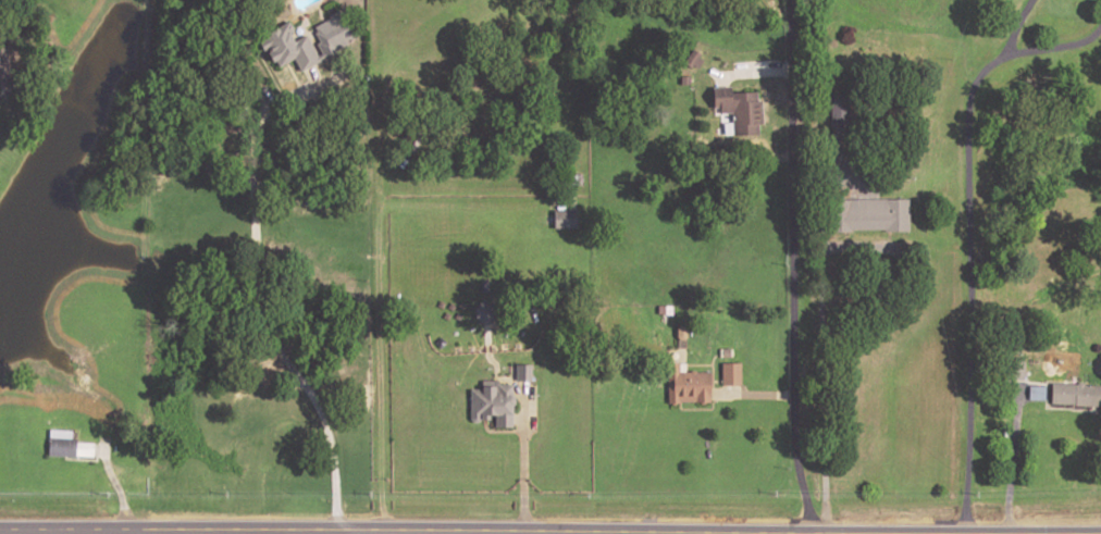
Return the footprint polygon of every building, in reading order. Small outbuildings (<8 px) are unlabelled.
[(277,65),(274,60),(269,62),(264,53),(267,52),(263,46),(259,49),(255,41),(259,39),(258,36),(288,18),(294,29),(288,32),(294,41),(302,37),(314,59),(322,55),(317,45),(319,44),(314,35),(318,33),(314,27),(342,12),(343,15),(346,14),(357,35),(345,41),(347,46),(298,72),(292,58),(277,65)] [(689,67),(682,63),(691,50),(697,54),(696,58),(700,61),(695,67),(691,64),(689,67)] [(729,92),(755,91),(755,101),(759,101),(760,123),(756,124),(757,134),(730,136),(729,113),(717,114),(717,108),(710,108),(709,88),(729,87),(729,92)] [(828,95),(845,95),(845,127),(828,127),(828,95)] [(568,186),(580,185),(580,174),(568,175),(568,186)] [(828,200),(906,199),(906,232),(828,232),(828,200)] [(552,211),(552,229),(574,228),(573,211),(552,211)] [(473,309),(479,303),(488,303),(493,309),(494,316),(488,323),(485,323),(481,324),(474,318),(473,309)] [(683,372),(707,372),(707,402),(666,402),(666,363),(683,363),(683,372)] [(720,384),(738,384),(738,363),(720,363),(720,384)] [(514,365),(529,365),(530,381),(514,381),(514,365)] [(1049,383),(1100,386),(1100,407),(1092,407),(1048,405),(1049,383)] [(496,394),(495,385),(510,385),(511,429),(492,429),(492,415),(485,415),(485,420),(484,420),(479,420),(475,423),(470,423),(467,420),(467,388),(479,388),(479,386),(493,386),(493,394),(496,394)] [(1041,399),(1042,387),(1027,387),(1026,399),(1041,399)] [(90,457),(47,454),(49,430),(69,432),(67,439),(75,440),(75,444),(91,445),(90,457)]
